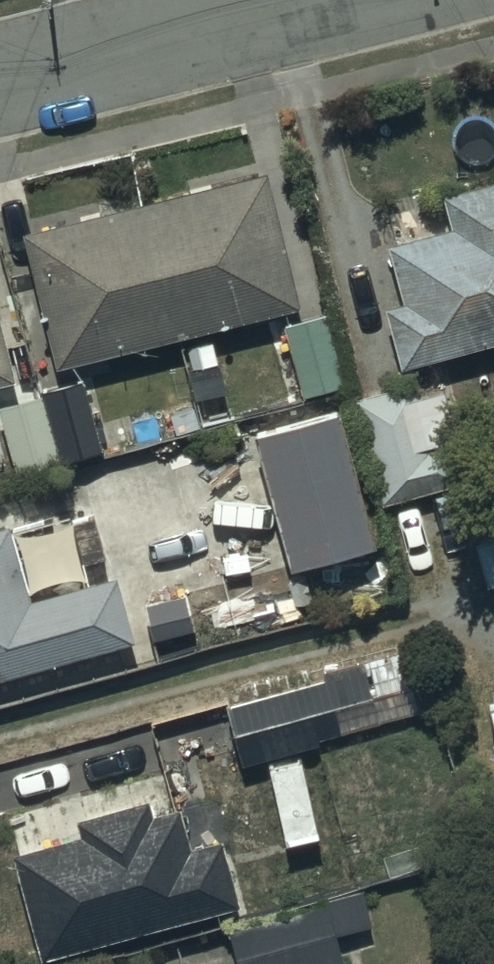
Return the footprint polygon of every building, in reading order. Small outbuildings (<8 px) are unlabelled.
[(91,359),(298,307),(265,172),(21,232),(55,368),(91,359)] [(440,193),(449,226),(386,243),(402,301),(384,305),(400,366),(493,341),(493,179),(440,193)] [(343,384),(323,312),(282,324),(289,348),(274,353),(282,382),(296,378),(301,396),(343,384)] [(13,378),(0,330),(0,381),(13,378)] [(437,374),(351,398),(382,504),(467,479),(437,374)] [(102,447),(82,381),(44,393),(65,459),(102,447)] [(40,393),(0,405),(0,426),(15,474),(60,460),(40,393)] [(337,411),(252,435),(289,568),(374,545),(337,411)] [(130,639),(113,577),(28,601),(6,523),(0,525),(0,674),(130,639)] [(484,585),(493,582),(493,533),(471,540),(484,585)] [(404,652),(223,706),(241,765),(316,743),(320,759),(349,751),(343,732),(421,709),(404,652)] [(225,923),(355,891),(346,857),(233,887),(221,840),(187,848),(167,771),(3,813),(40,956),(201,915),(204,929),(225,923)] [(225,923),(236,963),(321,963),(340,959),(333,935),(371,925),(361,889),(355,891),(225,923)]
